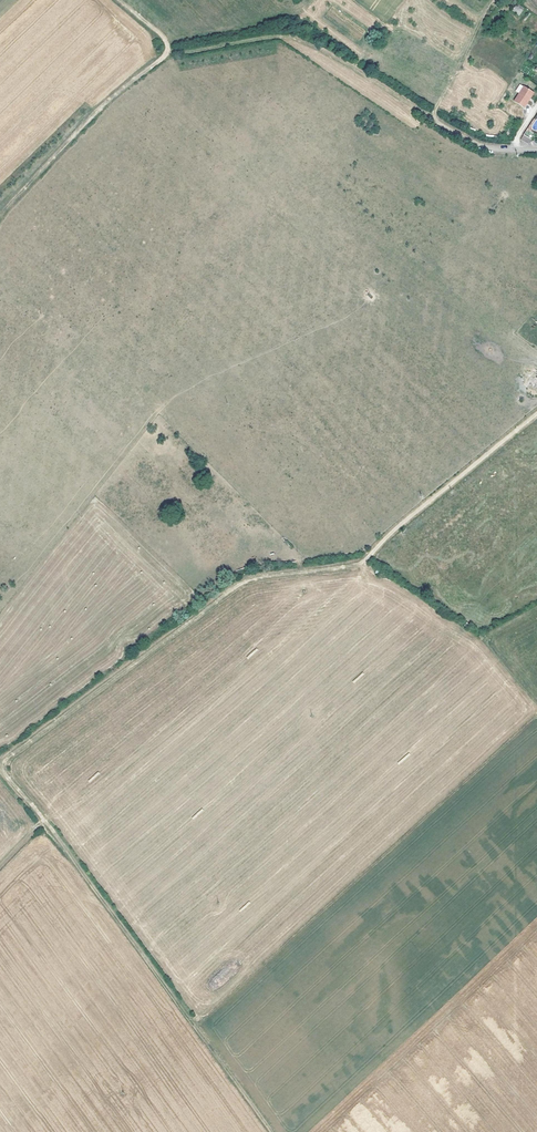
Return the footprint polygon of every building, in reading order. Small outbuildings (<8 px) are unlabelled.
[(522,10),(515,5),(511,10),(518,15),(522,10)] [(524,108),(534,93),(532,91),(523,86),(514,101),(522,106),(524,108)] [(536,133),(528,128),(521,139),(529,144),(536,133)]
